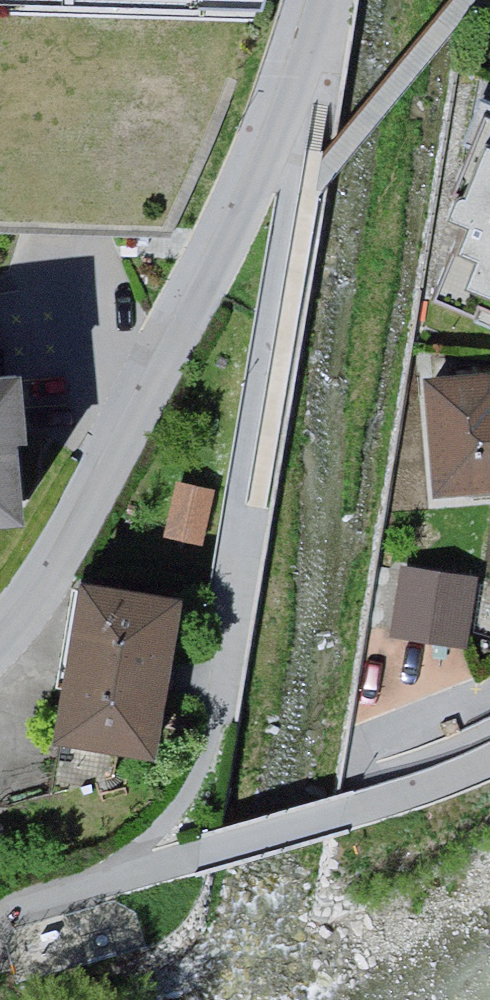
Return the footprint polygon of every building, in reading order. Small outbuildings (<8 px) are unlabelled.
[(488,126),(440,262),(489,279),(489,127),(488,126)] [(443,499),(489,496),(489,376),(434,380),(443,499)] [(28,524),(17,386),(0,387),(0,526),(28,524)] [(214,489),(175,482),(164,539),(203,546),(214,489)] [(474,580),(401,568),(390,638),(463,650),(474,580)] [(86,584),(59,744),(163,762),(191,602),(86,584)]
